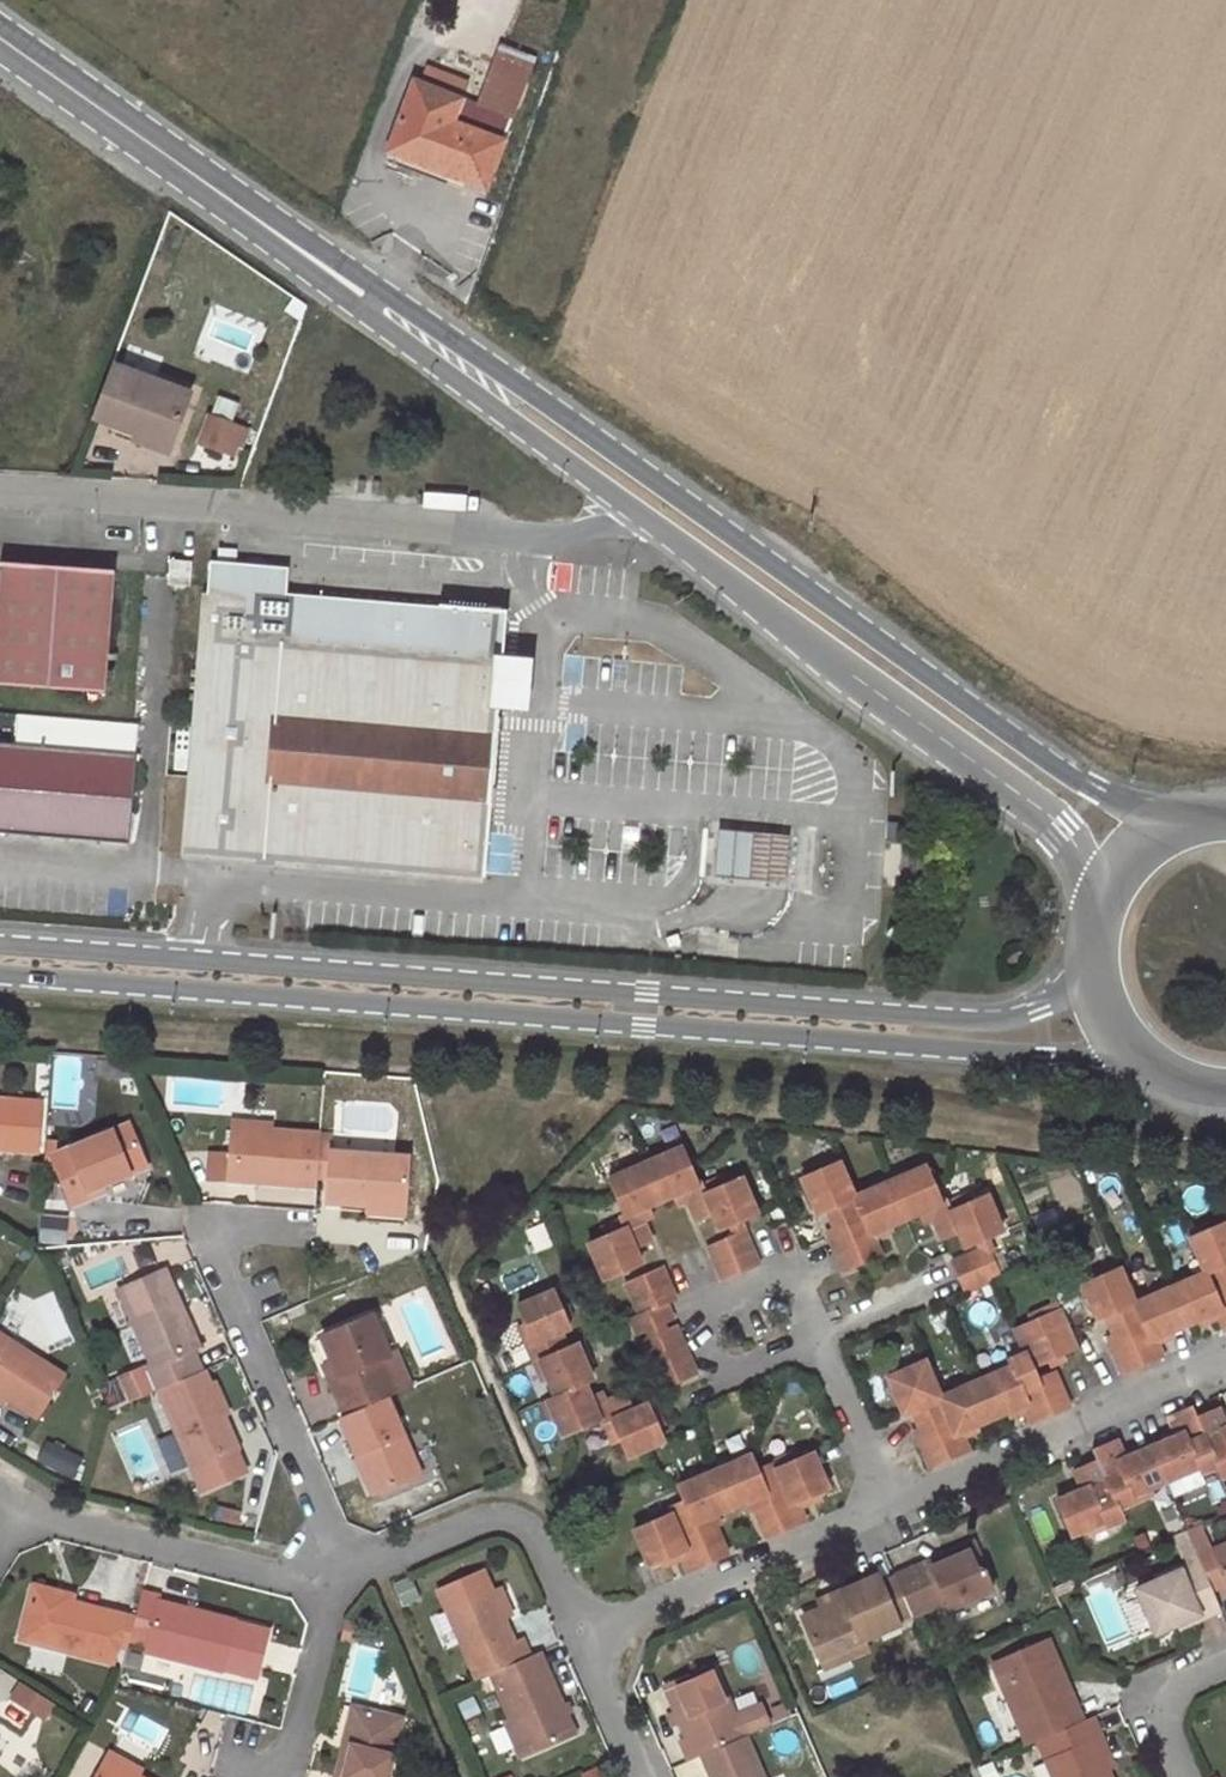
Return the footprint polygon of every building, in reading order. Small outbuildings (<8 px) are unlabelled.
[(500,40),(485,83),(519,94),(534,53),(500,40)] [(423,62),(394,148),(458,172),(486,182),(511,113),(479,100),(462,93),(466,76),(423,62)] [(485,83),(479,100),(511,113),(519,94),(485,83)] [(458,172),(394,148),(386,162),(453,187),(458,172)] [(191,399),(113,366),(91,420),(169,454),(191,399)] [(224,426),(196,415),(184,447),(212,457),(224,426)] [(180,562),(182,536),(175,535),(174,562),(180,562)] [(2,538),(0,571),(0,661),(109,668),(114,546),(2,538)] [(191,835),(486,859),(489,859),(502,686),(528,688),(531,645),(505,643),(509,592),(442,587),(442,589),(289,577),(271,575),(273,549),(214,544),(191,835)] [(291,551),(273,549),(271,575),(289,577),(291,551)] [(40,690),(0,689),(0,709),(39,710),(40,690)] [(0,722),(0,813),(136,825),(141,733),(0,722)] [(46,1095),(0,1091),(0,1136),(40,1138),(46,1095)] [(234,1170),(322,1179),(327,1122),(238,1117),(236,1143),(234,1170)] [(150,1161),(134,1120),(55,1153),(74,1202),(109,1187),(105,1180),(150,1161)] [(688,1132),(651,1152),(666,1188),(692,1175),(707,1206),(721,1199),(728,1214),(766,1200),(749,1162),(720,1175),(713,1163),(704,1167),(688,1132)] [(330,1193),(371,1196),(371,1203),(407,1206),(411,1143),(336,1136),(330,1193)] [(236,1143),(214,1142),(212,1169),(234,1170),(236,1143)] [(911,1207),(895,1169),(859,1185),(846,1150),(808,1169),(820,1198),(837,1191),(844,1212),(830,1218),(846,1260),(889,1240),(884,1220),(911,1207)] [(666,1188),(651,1152),(619,1163),(633,1200),(622,1206),(626,1215),(597,1228),(615,1263),(650,1247),(645,1235),(657,1230),(645,1198),(666,1188)] [(933,1152),(895,1169),(911,1207),(933,1198),(947,1223),(966,1215),(970,1227),(1009,1213),(994,1175),(956,1193),(954,1186),(948,1190),(933,1152)] [(1190,1220),(1204,1254),(1172,1269),(1189,1309),(1218,1297),(1225,1316),(1225,1202),(1190,1220)] [(61,1242),(59,1215),(37,1217),(39,1244),(61,1242)] [(734,1269),(768,1255),(751,1220),(718,1236),(734,1269)] [(539,1223),(524,1229),(533,1252),(548,1246),(539,1223)] [(954,1246),(971,1282),(1006,1265),(993,1231),(954,1246)] [(1155,1324),(1189,1309),(1172,1269),(1135,1286),(1120,1249),(1083,1265),(1098,1300),(1114,1293),(1120,1311),(1104,1318),(1121,1361),(1164,1343),(1155,1324)] [(673,1294),(685,1289),(671,1256),(635,1270),(650,1303),(673,1294)] [(124,1282),(136,1315),(157,1354),(149,1358),(162,1384),(208,1363),(198,1339),(204,1334),(170,1262),(124,1282)] [(543,1355),(559,1390),(597,1373),(582,1336),(573,1342),(564,1323),(576,1316),(559,1279),(520,1294),(538,1332),(528,1336),(537,1359),(543,1355)] [(1024,1389),(1035,1414),(1075,1396),(1061,1357),(1049,1360),(1044,1348),(1083,1331),(1062,1283),(1017,1305),(1031,1333),(1011,1343),(1014,1351),(983,1364),(999,1402),(1024,1389)] [(692,1331),(673,1294),(650,1303),(638,1308),(646,1320),(651,1318),(657,1331),(649,1335),(656,1347),(692,1331)] [(974,1302),(971,1320),(990,1324),(994,1306),(974,1302)] [(327,1328),(337,1352),(343,1366),(334,1371),(352,1409),(393,1391),(402,1387),(386,1352),(394,1347),(375,1307),(327,1328)] [(157,1354),(136,1315),(131,1320),(149,1358),(157,1354)] [(0,1322),(0,1384),(9,1390),(40,1410),(68,1366),(0,1322)] [(704,1361),(692,1331),(656,1347),(671,1377),(704,1361)] [(999,1402),(983,1364),(947,1382),(930,1342),(892,1362),(911,1399),(922,1394),(930,1411),(918,1418),(937,1458),(981,1438),(971,1415),(999,1402)] [(419,1379),(402,1343),(394,1347),(386,1352),(402,1387),(419,1379)] [(343,1366),(337,1352),(328,1358),(334,1371),(343,1366)] [(215,1377),(208,1363),(162,1384),(198,1462),(242,1442),(244,1441),(229,1408),(234,1406),(220,1375),(215,1377)] [(605,1396),(597,1373),(559,1390),(574,1421),(609,1408),(612,1416),(625,1411),(640,1444),(673,1432),(662,1395),(648,1401),(637,1381),(605,1396)] [(9,1390),(0,1384),(0,1392),(4,1395),(9,1390)] [(347,1412),(363,1450),(370,1445),(387,1487),(426,1467),(393,1391),(352,1409),(347,1412)] [(1196,1395),(1171,1407),(1186,1429),(1160,1438),(1175,1471),(1200,1459),(1205,1469),(1224,1460),(1225,1465),(1225,1402),(1204,1412),(1196,1395)] [(1177,1474),(1175,1471),(1160,1438),(1131,1450),(1124,1428),(1094,1440),(1102,1454),(1080,1463),(1086,1480),(1060,1492),(1075,1524),(1109,1510),(1113,1517),(1132,1508),(1126,1499),(1142,1491),(1140,1486),(1177,1474)] [(772,1529),(814,1511),(807,1489),(835,1478),(817,1439),(790,1452),(785,1448),(764,1459),(761,1448),(725,1461),(739,1494),(765,1484),(769,1494),(757,1499),(772,1529)] [(72,1478),(82,1457),(50,1441),(40,1462),(72,1478)] [(242,1442),(198,1462),(209,1484),(252,1464),(242,1442)] [(380,1490),(387,1487),(370,1445),(363,1450),(380,1490)] [(740,1497),(739,1494),(725,1461),(689,1477),(694,1486),(673,1496),(676,1503),(641,1518),(656,1556),(691,1541),(699,1564),(736,1546),(723,1514),(715,1517),(712,1508),(740,1497)] [(907,1567),(923,1607),(956,1592),(960,1599),(1004,1579),(987,1532),(907,1567)] [(1210,1553),(1221,1579),(1225,1577),(1225,1539),(1208,1548),(1210,1553)] [(1221,1579),(1210,1553),(1144,1580),(1166,1626),(1190,1613),(1193,1619),(1225,1604),(1225,1592),(1221,1579)] [(452,1603),(498,1583),(488,1561),(442,1583),(452,1603)] [(911,1615),(891,1566),(852,1581),(853,1590),(812,1606),(831,1651),(911,1615)] [(129,1606),(40,1579),(27,1627),(117,1653),(129,1606)] [(147,1582),(136,1631),(155,1635),(154,1641),(231,1661),(231,1660),(262,1668),(274,1620),(243,1612),(243,1611),(166,1595),(168,1586),(147,1582)] [(495,1669),(539,1649),(530,1629),(521,1632),(498,1583),(452,1603),(485,1674),(495,1669)] [(1093,1609),(1105,1640),(1125,1632),(1113,1601),(1093,1609)] [(1046,1729),(1093,1708),(1059,1631),(1003,1656),(1036,1733),(1046,1729)] [(539,1649),(495,1669),(532,1748),(583,1727),(545,1646),(539,1649)] [(701,1748),(705,1746),(749,1725),(720,1654),(670,1677),(701,1748)] [(825,1684),(827,1697),(854,1693),(851,1680),(825,1684)] [(6,1707),(44,1719),(51,1698),(12,1687),(6,1707)] [(775,1696),(760,1703),(770,1724),(785,1717),(775,1696)] [(359,1706),(351,1738),(358,1740),(351,1773),(366,1776),(407,1776),(412,1752),(404,1751),(412,1717),(359,1706)] [(1093,1708),(1046,1729),(1065,1776),(1125,1776),(1093,1708)] [(749,1725),(705,1746),(718,1776),(772,1776),(749,1725)] [(366,1776),(351,1773),(358,1740),(351,1738),(342,1776),(366,1776)] [(112,1751),(98,1776),(157,1776),(112,1751)] [(1210,1768),(1214,1776),(1225,1776),(1225,1760),(1210,1768)] [(578,1776),(599,1776),(595,1768),(578,1776)]
